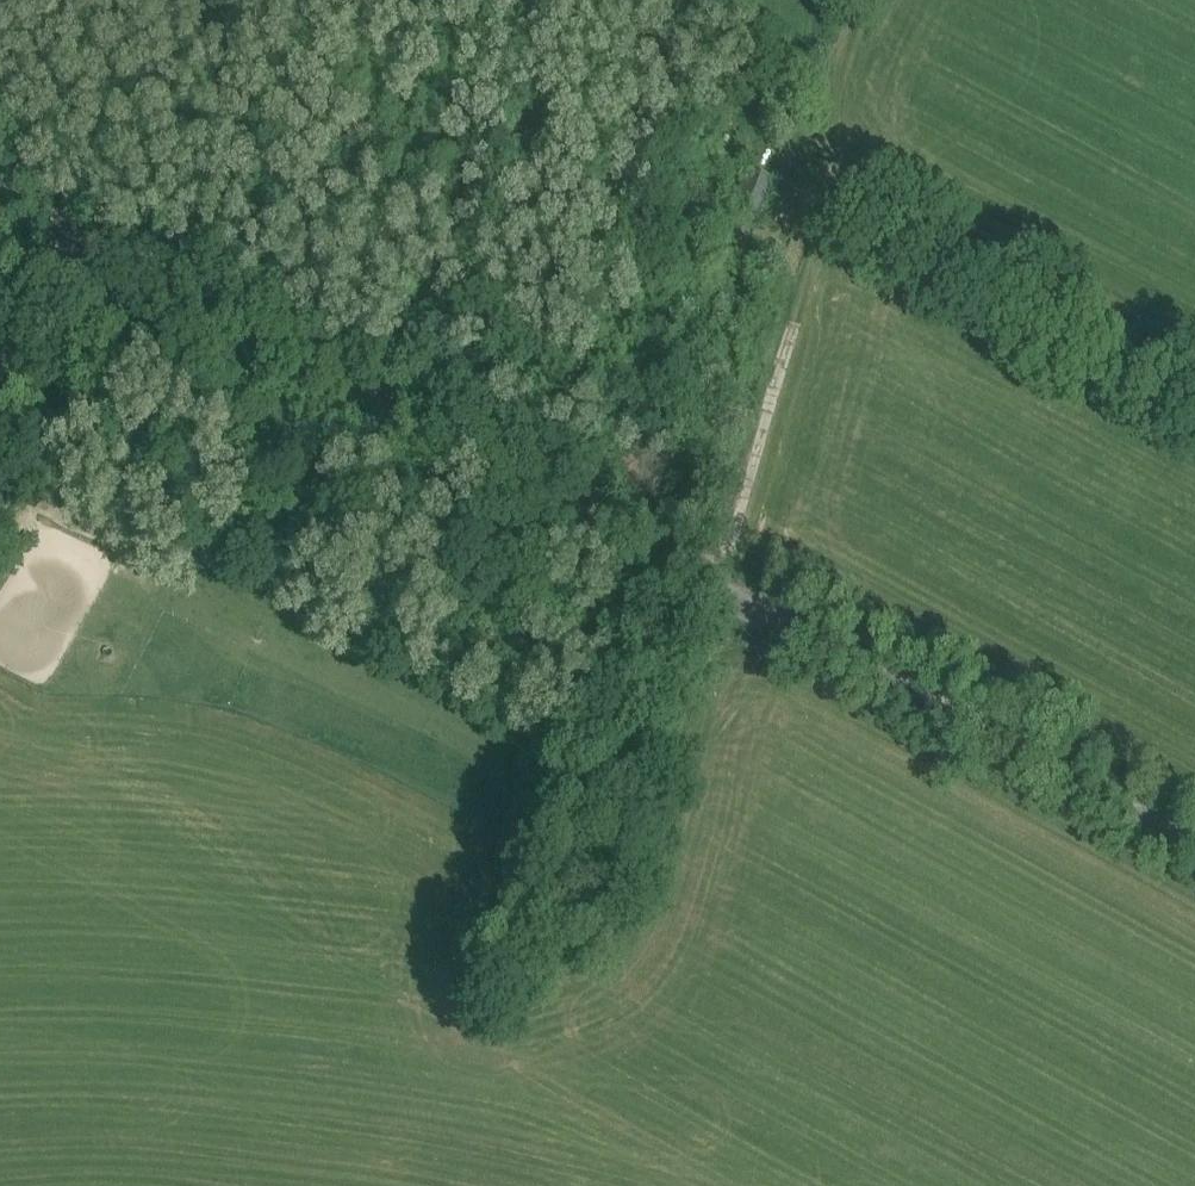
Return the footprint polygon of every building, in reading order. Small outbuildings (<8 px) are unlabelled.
[(746,249),(776,183),(753,173),(724,239),(746,249)] [(690,531),(695,528),(692,523),(687,526),(690,531)]
